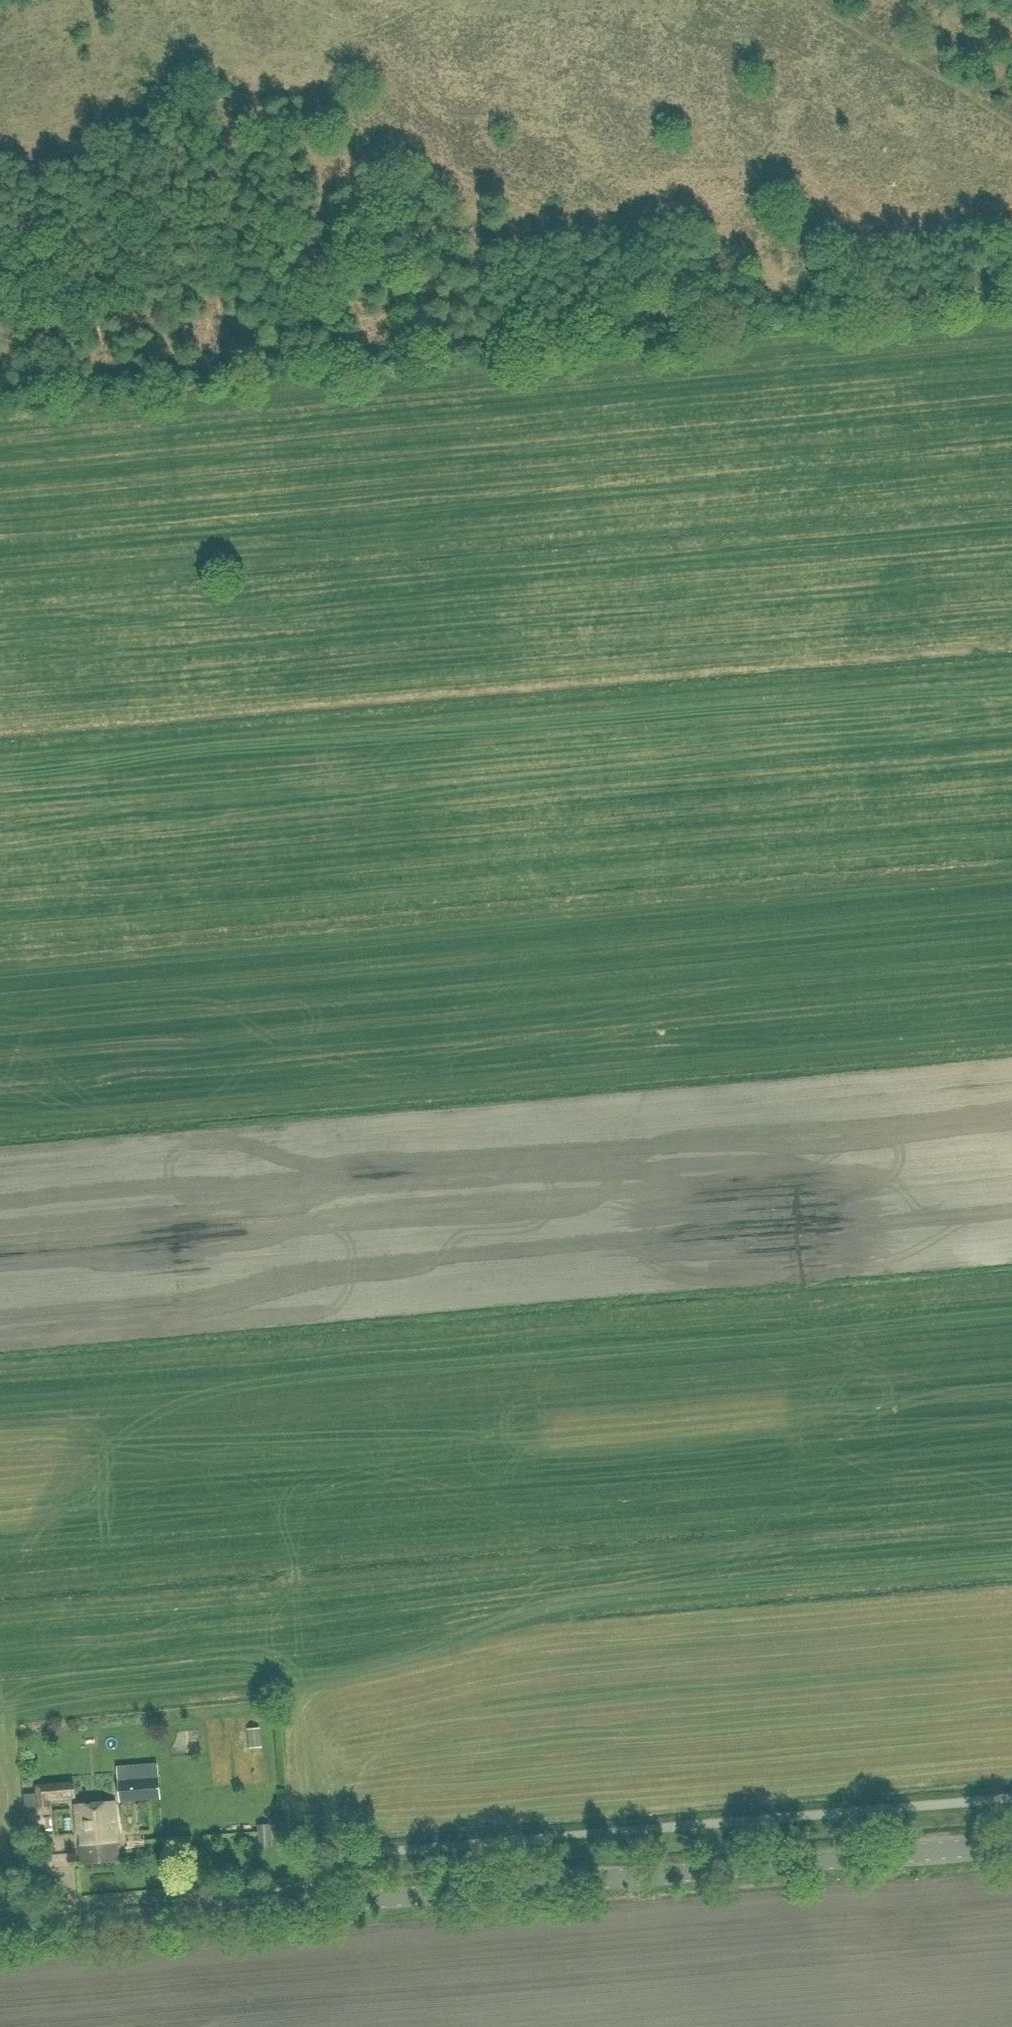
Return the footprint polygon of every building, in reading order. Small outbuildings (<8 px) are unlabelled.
[(119,1801),(160,1798),(158,1776),(117,1779),(119,1801)] [(74,1780),(36,1783),(37,1807),(50,1805),(50,1800),(75,1797),(74,1780)] [(77,1832),(80,1832),(82,1861),(119,1858),(117,1829),(118,1829),(115,1801),(74,1804),(77,1832)]
